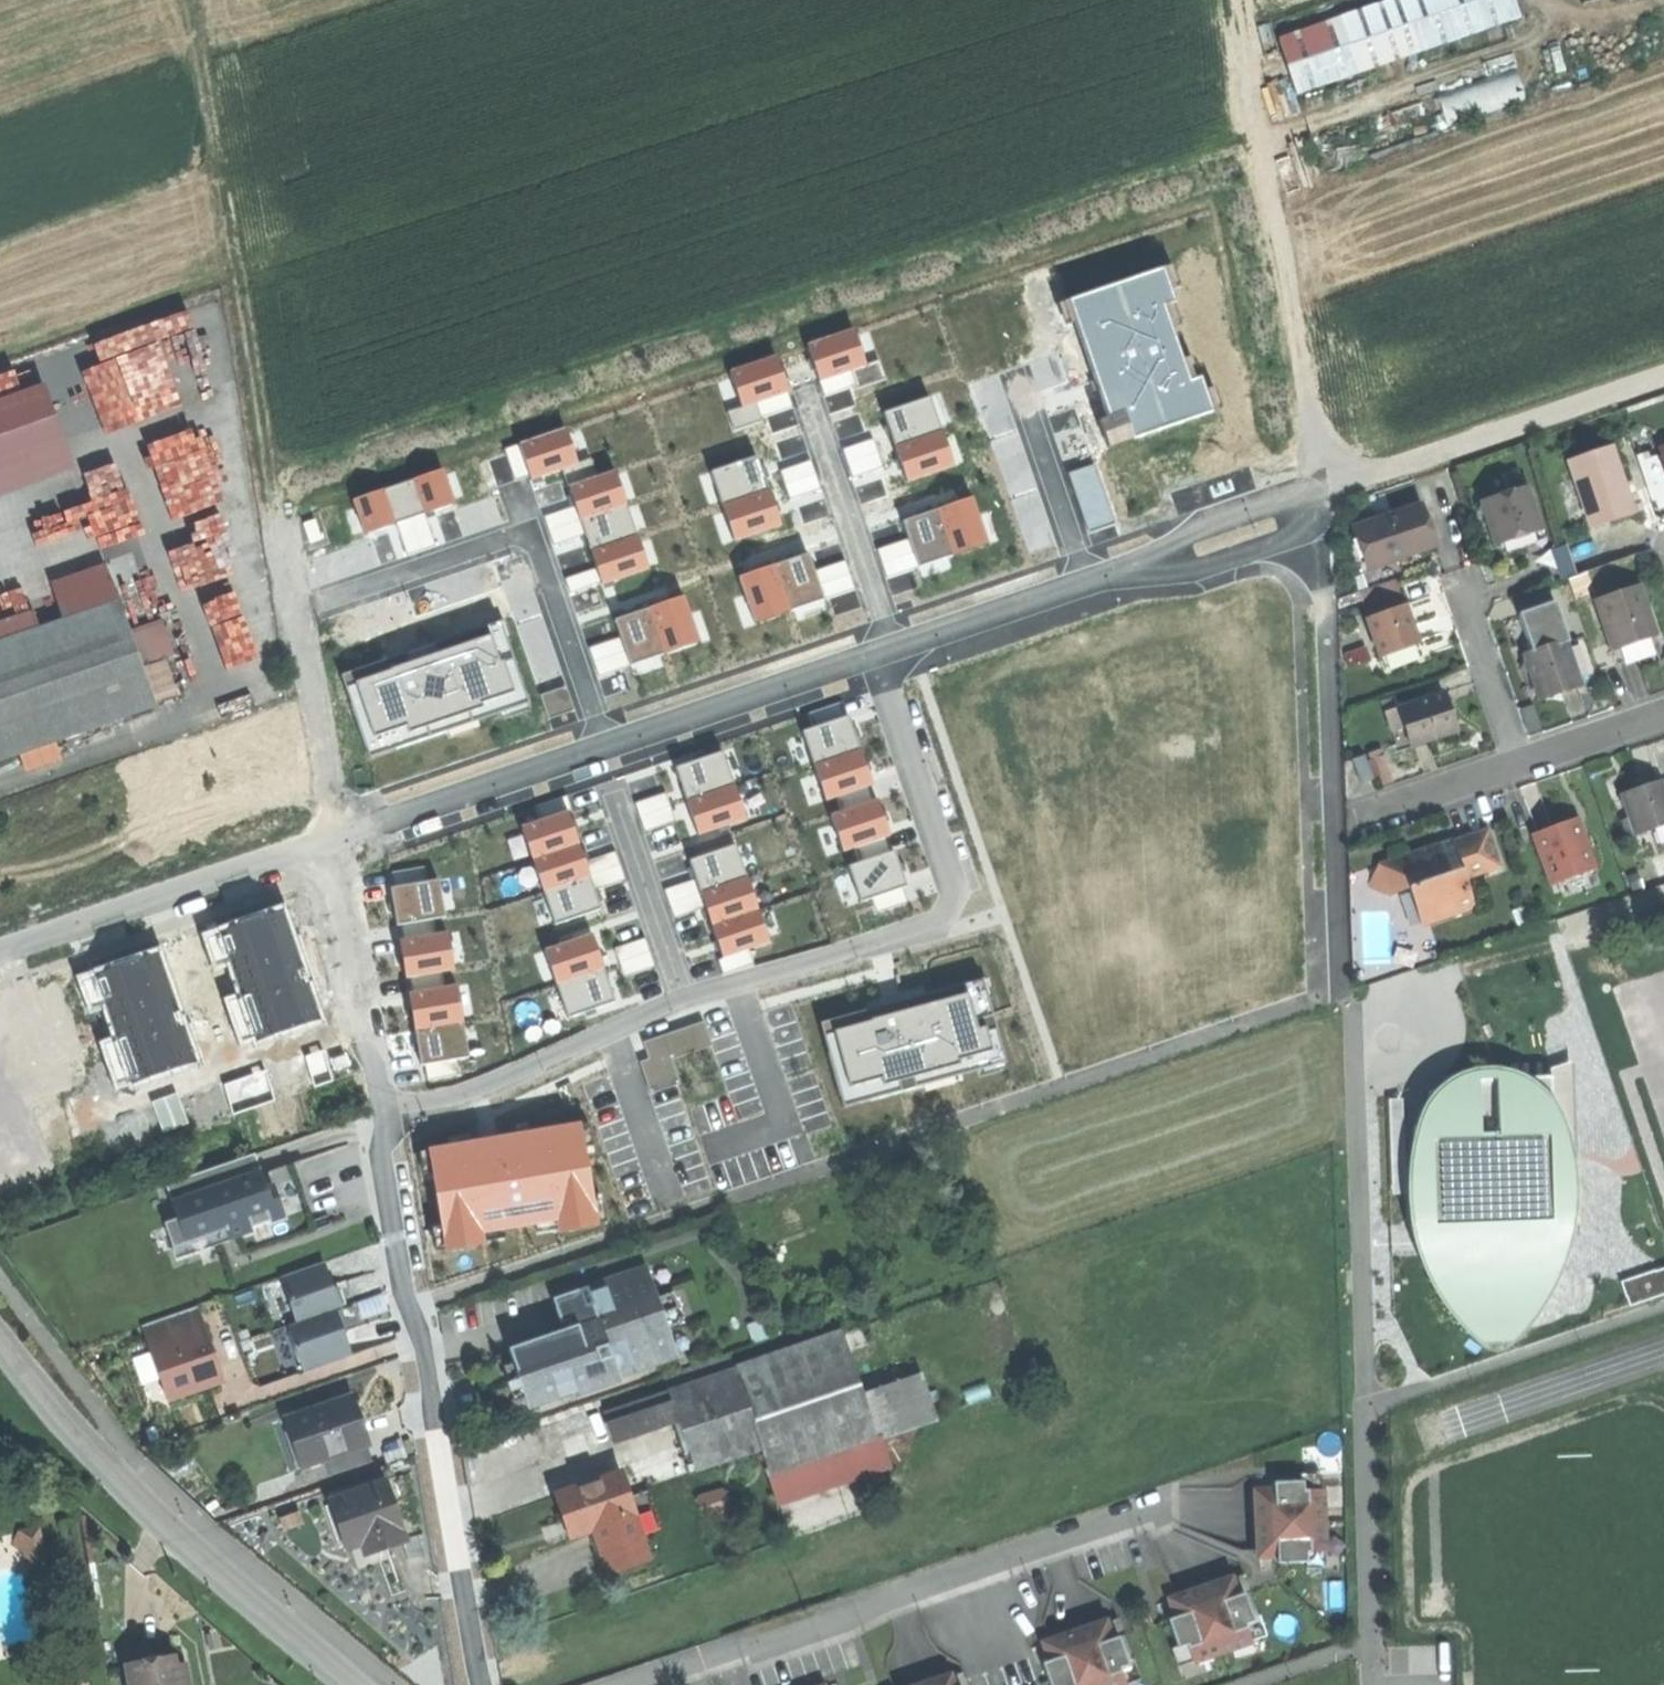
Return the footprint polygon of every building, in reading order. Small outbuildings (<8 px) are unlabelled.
[(1280,34),(1300,93),(1525,16),(1519,0),(1380,0),(1280,34)] [(1521,69),(1443,93),(1452,123),(1530,99),(1521,69)] [(1160,266),(1065,298),(1113,439),(1210,406),(1198,372),(1186,376),(1161,302),(1171,299),(1160,266)] [(805,338),(817,370),(860,355),(849,323),(805,338)] [(725,366),(737,398),(782,382),(771,350),(725,366)] [(0,399),(0,496),(78,468),(46,382),(0,399)] [(231,385),(154,408),(192,534),(269,511),(231,385)] [(950,455),(927,388),(879,405),(903,472),(950,455)] [(514,437),(525,469),(572,452),(561,421),(514,437)] [(1569,462),(1590,528),(1613,521),(1636,514),(1616,447),(1569,462)] [(773,514),(749,448),(706,463),(730,529),(773,514)] [(640,559),(602,449),(558,464),(597,574),(640,559)] [(361,528),(451,497),(438,461),(349,493),(361,528)] [(982,535),(966,488),(897,512),(914,559),(982,535)] [(1483,503),(1497,545),(1503,543),(1542,531),(1529,488),(1483,503)] [(70,492),(29,505),(37,531),(79,517),(70,492)] [(153,497),(114,504),(122,548),(161,541),(153,497)] [(1359,525),(1373,566),(1425,548),(1437,544),(1423,503),(1359,525)] [(1546,541),(1542,531),(1503,543),(1507,553),(1526,547),(1546,541)] [(1571,545),(1554,550),(1561,575),(1578,571),(1571,545)] [(817,592),(801,546),(734,570),(750,615),(817,592)] [(1598,601),(1613,650),(1636,643),(1657,636),(1642,588),(1598,601)] [(694,633),(678,589),(610,613),(625,657),(694,633)] [(153,706),(116,605),(0,647),(0,761),(153,706)] [(1368,618),(1380,656),(1385,655),(1421,643),(1415,624),(1409,605),(1368,618)] [(522,692),(494,610),(336,665),(364,747),(522,692)] [(1526,655),(1540,698),(1561,691),(1580,685),(1566,642),(1526,655)] [(1426,657),(1421,643),(1385,655),(1389,669),(1426,657)] [(1388,715),(1402,753),(1459,732),(1452,712),(1445,694),(1388,715)] [(907,878),(845,701),(791,720),(853,897),(907,878)] [(744,814),(718,740),(667,758),(693,831),(744,814)] [(1354,760),(1361,782),(1373,778),(1367,756),(1354,760)] [(1636,834),(1663,825),(1663,786),(1663,782),(1641,789),(1623,794),(1636,834)] [(598,902),(563,796),(513,813),(548,919),(598,902)] [(1555,828),(1535,836),(1553,884),(1598,867),(1579,819),(1555,828)] [(1502,865),(1490,831),(1454,843),(1453,841),(1421,852),(1378,866),(1370,885),(1389,896),(1410,888),(1420,885),(1433,923),(1477,908),(1467,877),(1502,865)] [(765,935),(729,834),(680,851),(716,952),(765,935)] [(437,865),(381,874),(413,1058),(469,1049),(437,865)] [(1423,927),(1433,923),(1420,885),(1410,888),(1423,927)] [(612,994),(586,920),(534,938),(560,1012),(612,994)] [(1002,1054),(978,965),(811,1012),(835,1100),(1002,1054)] [(1482,1338),(1502,1350),(1517,1341),(1533,1321),(1555,1289),(1573,1257),(1582,1205),(1578,1155),(1568,1115),(1552,1089),(1517,1066),(1488,1063),(1459,1073),(1429,1096),(1415,1129),(1407,1175),(1411,1215),(1424,1264),(1451,1308),(1482,1338)] [(592,1213),(573,1108),(417,1135),(436,1242),(478,1234),(476,1220),(550,1207),(552,1220),(592,1213)] [(183,1175),(211,1260),(320,1224),(306,1181),(327,1175),(313,1133),(183,1175)] [(283,1282),(298,1327),(344,1312),(346,1311),(331,1266),(283,1282)] [(1622,1283),(1630,1308),(1663,1296),(1663,1268),(1622,1283)] [(524,1380),(533,1406),(681,1357),(652,1270),(588,1291),(598,1321),(576,1329),(514,1349),(524,1380)] [(566,1298),(576,1329),(598,1321),(588,1291),(566,1298)] [(144,1328),(173,1407),(232,1384),(202,1308),(144,1328)] [(291,1330),(307,1377),(360,1359),(344,1312),(298,1327),(291,1330)] [(844,1333),(741,1369),(768,1447),(777,1473),(855,1446),(880,1438),(867,1401),(844,1333)] [(701,1470),(768,1447),(741,1369),(735,1352),(669,1375),(674,1391),(684,1420),(701,1470)] [(928,1380),(867,1401),(880,1438),(941,1417),(928,1380)] [(620,1442),(684,1420),(674,1391),(610,1412),(620,1442)] [(323,1435),(331,1458),(379,1443),(371,1418),(363,1395),(303,1414),(311,1439),(323,1435)] [(309,1465),(331,1458),(323,1435),(311,1439),(303,1414),(294,1417),(309,1465)] [(887,1459),(880,1438),(855,1446),(863,1468),(887,1459)] [(784,1494),(863,1468),(855,1446),(777,1473),(784,1494)] [(1257,1481),(1262,1565),(1337,1563),(1329,1474),(1257,1481)] [(624,1475),(560,1495),(567,1518),(574,1539),(594,1532),(598,1531),(604,1550),(612,1548),(619,1570),(651,1559),(624,1475)] [(386,1482),(334,1499),(350,1547),(364,1542),(367,1553),(406,1540),(395,1507),(386,1482)] [(48,1566),(43,1527),(17,1530),(21,1564),(0,1566),(0,1642),(35,1637),(26,1568),(48,1566)] [(607,1573),(619,1570),(612,1548),(604,1550),(598,1531),(594,1532),(607,1573)] [(1246,1576),(1167,1603),(1190,1669),(1269,1642),(1246,1576)] [(1035,1646),(1048,1684),(1140,1684),(1144,1683),(1121,1616),(1035,1646)] [(131,1684),(190,1684),(188,1674),(184,1656),(174,1658),(173,1652),(161,1654),(161,1651),(148,1653),(149,1657),(127,1661),(131,1684)] [(967,1666),(919,1684),(974,1684),(967,1666)]
